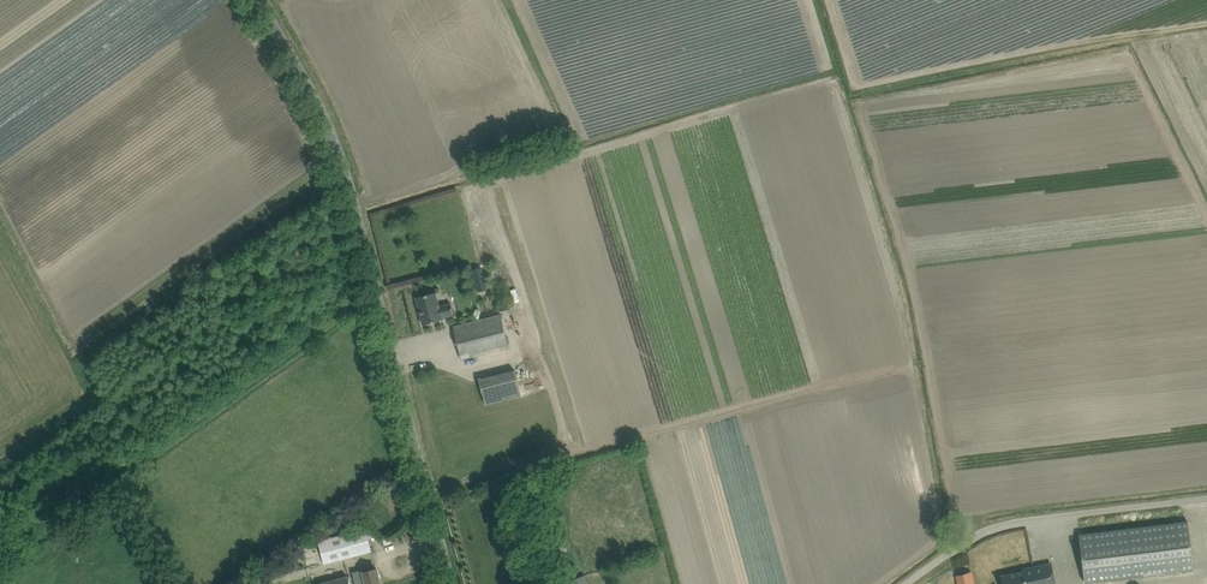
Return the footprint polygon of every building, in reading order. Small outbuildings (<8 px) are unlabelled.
[(480,267),(471,269),(477,292),(488,289),(482,269),(482,267),(480,267)] [(436,292),(416,297),(423,324),(443,319),(443,317),(454,315),(451,303),(440,306),(436,292)] [(501,314),(465,323),(453,326),(461,359),(509,347),(501,314)] [(515,370),(479,379),(486,404),(522,395),(515,370)] [(1188,521),(1080,534),(1085,582),(1194,569),(1188,521)] [(366,529),(355,532),(319,540),(324,562),(371,551),(366,529)] [(1028,557),(1049,551),(1046,541),(1025,547),(1028,557)] [(992,567),(998,566),(995,550),(989,551),(992,567)] [(1051,563),(1023,569),(1024,571),(1001,575),(1003,583),(1055,583),(1051,563)] [(352,572),(353,575),(356,583),(381,583),(377,568),(365,571),(364,572),(363,569),(352,572)] [(959,583),(975,583),(971,571),(956,575),(959,583)] [(317,583),(350,583),(348,575),(316,583),(317,583)]
